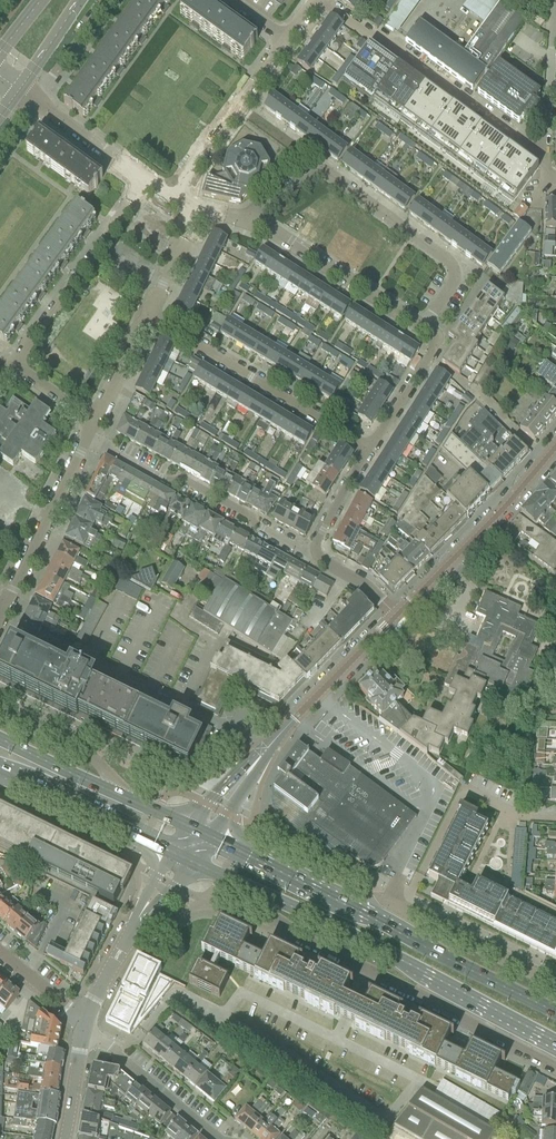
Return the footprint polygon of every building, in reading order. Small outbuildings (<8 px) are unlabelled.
[(132,10),(151,24),(168,0),(140,0),(138,3),(137,2),(137,3),(137,4),(132,10)] [(213,36),(226,18),(219,13),(220,13),(219,12),(218,12),(203,1),(203,0),(202,0),(201,0),(191,0),(191,1),(190,0),(187,3),(188,4),(181,13),(213,36)] [(342,2),(354,11),(362,0),(343,0),(342,2)] [(413,32),(408,40),(406,42),(472,90),(525,17),(502,1),(462,55),(420,24),(415,31),(413,30),(412,31),(413,32)] [(394,6),(389,2),(384,9),(389,13),(394,6)] [(115,35),(110,41),(128,55),(151,24),(132,10),(128,17),(127,17),(126,18),(127,18),(115,34),(115,33),(114,34),(115,35)] [(530,21),(540,28),(545,21),(535,14),(530,21)] [(331,17),(322,29),(334,38),(343,26),(331,17)] [(373,25),(378,28),(383,21),(378,17),(373,25)] [(226,18),(213,36),(244,59),(251,49),(252,50),(254,47),(253,46),(258,40),(257,40),(250,35),(251,35),(250,34),(249,35),(234,23),(233,22),(233,23),(226,18)] [(526,20),(518,31),(533,41),(537,44),(539,41),(544,33),(539,29),(533,25),(526,20)] [(322,29),(314,40),(326,50),(334,38),(322,29)] [(306,50),(305,52),(317,61),(321,64),(330,52),(326,50),(314,40),(310,46),(309,45),(306,50)] [(362,40),(357,47),(361,51),(367,43),(362,40)] [(92,66),(87,72),(105,86),(128,55),(110,41),(105,48),(104,48),(104,49),(93,65),(92,64),(92,65),(92,66)] [(346,79),(375,99),(398,67),(369,46),(346,79)] [(541,61),(547,50),(540,46),(537,50),(535,49),(531,55),(541,61)] [(317,61),(305,52),(297,63),(309,72),(317,61)] [(350,55),(344,63),(349,67),(355,59),(350,55)] [(344,63),(339,70),(344,73),(349,67),(344,63)] [(499,65),(478,94),(519,123),(522,119),(528,123),(539,107),(534,103),(533,103),(540,95),(533,90),(499,65)] [(296,66),(290,73),(295,77),(300,69),(296,66)] [(375,99),(373,101),(400,121),(425,86),(398,67),(375,99)] [(105,86),(87,72),(82,79),(81,80),(82,80),(70,96),(69,96),(70,97),(65,103),(64,103),(70,108),(69,109),(72,111),(73,110),(82,117),(105,86)] [(331,81),(336,85),(341,78),(336,74),(331,81)] [(310,76),(306,81),(314,86),(317,80),(310,76)] [(317,80),(314,86),(322,91),(325,85),(317,80)] [(425,86),(400,121),(513,203),(514,201),(531,178),(538,168),(528,161),(425,86)] [(332,89),(328,94),(335,100),(339,95),(332,89)] [(339,95),(335,100),(342,105),(346,100),(339,95)] [(265,109),(276,117),(286,104),(275,96),(265,109)] [(281,121),(286,124),(296,111),(286,104),(276,117),(277,118),(276,118),(281,122),(281,121)] [(356,114),(359,110),(352,105),(344,116),(351,122),(356,114)] [(359,110),(356,114),(364,120),(367,115),(359,110)] [(296,111),(286,124),(291,128),(295,132),(296,131),(297,132),(306,119),(296,111)] [(297,132),(307,140),(317,127),(306,119),(297,132)] [(378,123),(374,128),(382,134),(382,133),(385,129),(378,123)] [(307,140),(317,147),(327,134),(317,127),(307,140)] [(382,133),(382,134),(389,139),(392,134),(385,129),(382,133)] [(51,169),(58,174),(71,156),(40,133),(35,140),(34,140),(31,143),(32,143),(26,152),(27,152),(28,152),(34,156),(33,157),(34,157),(41,162),(50,168),(50,169),(51,169)] [(317,147),(328,155),(338,142),(327,134),(317,147)] [(401,135),(398,140),(405,145),(408,141),(401,135)] [(392,139),(387,146),(390,149),(396,142),(392,139)] [(405,145),(401,150),(405,153),(409,148),(412,150),(415,146),(408,141),(405,145)] [(338,142),(328,155),(338,162),(348,149),(338,142)] [(202,196),(238,205),(248,194),(247,194),(248,192),(250,192),(265,184),(269,167),(263,156),(260,152),(244,147),(229,156),(224,174),(225,174),(208,178),(202,196)] [(343,165),(353,173),(363,160),(352,152),(343,165)] [(419,153),(416,158),(423,164),(427,159),(419,153)] [(71,156),(58,174),(65,179),(65,180),(66,179),(71,183),(75,186),(82,191),(81,191),(89,197),(95,189),(96,190),(98,186),(97,186),(102,178),(71,156)] [(427,159),(423,164),(430,169),(434,164),(427,159)] [(353,173),(364,181),(373,167),(363,160),(353,173)] [(364,181),(374,188),(384,175),(373,167),(364,181)] [(384,175),(374,188),(385,196),(394,183),(398,178),(387,170),(384,175)] [(445,172),(441,177),(449,182),(453,178),(445,172)] [(449,182),(456,188),(457,187),(460,183),(453,178),(449,182)] [(385,196),(394,203),(404,190),(394,183),(385,196)] [(404,190),(394,203),(405,211),(415,198),(404,190)] [(469,190),(463,198),(467,201),(469,197),(473,192),(469,190)] [(473,192),(469,197),(477,203),(480,198),(473,192)] [(410,215),(420,222),(430,209),(418,201),(409,214),(410,215)] [(486,202),(483,207),(490,212),(494,207),(487,202),(486,202)] [(59,229),(54,236),(72,249),(95,218),(85,211),(86,210),(82,208),(76,204),(76,205),(71,211),(70,212),(71,212),(67,218),(63,223),(59,228),(58,229),(59,229)] [(545,205),(546,228),(555,229),(555,204),(545,205)] [(528,210),(520,205),(512,216),(520,222),(528,210)] [(494,207),(490,212),(497,218),(501,213),(494,207)] [(420,222),(431,230),(440,217),(430,209),(420,222)] [(504,215),(501,220),(508,225),(511,221),(504,215)] [(431,230),(441,237),(450,224),(440,217),(431,230)] [(487,267),(500,276),(531,233),(518,223),(487,267)] [(441,237),(451,245),(461,232),(450,224),(441,237)] [(457,249),(461,252),(471,239),(461,232),(451,245),(452,245),(451,246),(456,249),(457,249)] [(213,233),(207,246),(221,253),(227,240),(213,233)] [(36,260),(31,267),(50,280),(72,249),(54,236),(49,243),(48,242),(48,243),(45,248),(43,251),(41,254),(37,259),(36,259),(36,260)] [(471,259),(472,260),(481,247),(471,239),(461,252),(466,255),(465,256),(470,260),(471,259)] [(207,246),(201,259),(214,265),(219,268),(222,262),(217,260),(220,255),(221,253),(207,246)] [(481,247),(472,260),(482,267),(481,267),(482,267),(491,254),(481,247)] [(256,254),(248,250),(245,255),(253,259),(256,254)] [(255,264),(266,271),(275,257),(264,250),(255,264)] [(525,273),(525,274),(539,266),(540,255),(526,254),(525,273)] [(266,271),(277,278),(286,264),(284,264),(285,263),(280,260),(279,261),(275,257),(266,271)] [(196,270),(195,271),(214,280),(220,268),(201,259),(198,265),(198,264),(195,270),(196,270)] [(543,262),(542,270),(550,271),(550,263),(543,262)] [(242,264),(235,276),(241,279),(248,267),(242,264)] [(277,278),(288,284),(296,271),(286,264),(277,278)] [(14,291),(9,298),(27,311),(50,280),(31,267),(27,274),(26,274),(25,274),(26,275),(20,282),(14,290),(13,291),(14,291)] [(192,278),(189,283),(202,290),(208,293),(214,280),(195,271),(194,272),(191,277),(192,278)] [(288,284),(299,291),(307,278),(296,271),(288,284)] [(241,279),(235,276),(231,283),(236,287),(241,279)] [(299,291),(309,298),(318,285),(307,278),(299,291)] [(189,283),(182,296),(196,303),(202,290),(189,283)] [(239,288),(247,293),(250,288),(242,283),(239,288)] [(522,295),(523,284),(509,284),(501,294),(522,295)] [(316,312),(320,305),(328,292),(318,285),(309,298),(305,305),(316,312)] [(499,297),(487,288),(480,296),(497,310),(498,310),(497,309),(504,301),(499,297)] [(235,292),(228,303),(234,306),(240,295),(235,292)] [(254,297),(261,302),(265,297),(257,292),(254,297)] [(320,305),(331,312),(339,299),(328,292),(320,305)] [(499,297),(504,301),(516,309),(517,310),(521,310),(522,295),(501,294),(499,297)] [(245,295),(241,300),(244,301),(247,303),(252,307),(256,301),(245,295)] [(196,303),(182,296),(176,309),(190,316),(196,303)] [(497,310),(480,296),(474,305),(491,319),(492,318),(491,318),(497,310)] [(265,297),(261,302),(268,306),(272,301),(265,297)] [(4,343),(27,311),(9,298),(4,305),(3,305),(3,306),(0,310),(0,340),(4,343)] [(339,299),(331,312),(342,319),(351,306),(339,299)] [(234,306),(228,303),(224,311),(229,314),(234,306)] [(256,309),(263,314),(267,309),(259,304),(256,309)] [(278,305),(275,311),(283,316),(287,311),(278,305)] [(474,305),(472,307),(467,313),(485,328),(486,327),(485,327),(491,319),(474,305)] [(354,331),(356,329),(365,315),(354,309),(354,308),(345,322),(351,326),(349,328),(354,331)] [(267,309),(263,314),(264,314),(260,319),(268,324),(274,314),(267,309)] [(516,309),(508,318),(517,325),(524,315),(517,310),(516,309)] [(521,310),(517,310),(525,315),(536,325),(537,311),(532,311),(521,310)] [(283,316),(290,320),(293,315),(287,311),(283,316)] [(215,313),(211,321),(222,327),(226,320),(215,313)] [(467,313),(461,322),(479,336),(485,328),(467,313)] [(356,329),(367,335),(375,322),(365,315),(356,329)] [(281,317),(277,323),(281,325),(285,328),(288,322),(281,317)] [(517,325),(508,318),(502,327),(511,334),(517,325)] [(296,324),(304,329),(308,324),(300,319),(296,324)] [(222,334),(232,341),(240,327),(230,321),(222,334)] [(288,322),(285,328),(292,333),(293,332),(296,327),(288,322)] [(367,335),(378,342),(386,329),(375,322),(367,335)] [(461,322),(454,330),(457,332),(473,345),(475,342),(479,336),(461,322)] [(211,328),(218,333),(221,328),(214,323),(211,328)] [(308,324),(304,329),(312,334),(315,328),(308,324)] [(545,324),(543,330),(548,334),(551,326),(545,324)] [(232,341),(243,348),(252,334),(240,327),(232,341)] [(304,329),(301,334),(308,338),(309,339),(312,334),(304,329)] [(382,346),(389,349),(397,336),(386,329),(378,342),(375,346),(380,349),(382,346)] [(453,346),(452,346),(471,358),(477,348),(454,330),(449,337),(448,338),(456,344),(454,347),(453,346)] [(323,332),(319,338),(326,343),(330,337),(323,332)] [(493,333),(488,342),(494,347),(499,338),(496,335),(493,333)] [(243,348),(254,354),(262,340),(252,334),(243,348)] [(517,334),(514,338),(523,344),(526,340),(517,334)] [(311,336),(308,341),(315,346),(318,341),(311,336)] [(385,355),(396,362),(408,343),(403,340),(403,339),(398,336),(398,337),(397,336),(389,349),(385,355)] [(508,336),(505,340),(515,347),(518,343),(508,336)] [(161,340),(155,352),(168,359),(174,362),(175,363),(181,351),(181,350),(174,347),(161,340)] [(254,354),(265,360),(273,347),(262,340),(254,354)] [(334,347),(341,352),(345,347),(337,342),(334,347)] [(408,343),(396,362),(407,369),(419,350),(418,349),(418,350),(408,343)] [(320,350),(328,355),(331,349),(324,345),(320,350)] [(452,346),(447,355),(465,367),(471,358),(452,346)] [(265,360),(276,367),(284,354),(273,347),(265,360)] [(345,347),(341,352),(349,357),(352,352),(345,347)] [(331,349),(328,355),(336,360),(339,354),(331,349)] [(155,352),(148,365),(162,372),(168,375),(174,362),(168,359),(155,352)] [(276,367),(287,374),(295,360),(284,354),(276,367)] [(295,360),(287,374),(298,380),(306,367),(310,360),(299,354),(295,360)] [(465,367),(447,355),(441,364),(459,376),(465,367)] [(200,362),(193,357),(189,363),(191,364),(188,368),(194,372),(200,362)] [(343,357),(338,364),(349,371),(354,364),(343,357)] [(358,363),(356,365),(361,368),(364,371),(368,365),(364,363),(360,360),(358,363)] [(546,363),(537,377),(555,389),(549,398),(555,404),(555,370),(546,363)] [(148,365),(142,377),(156,384),(162,387),(168,375),(162,372),(148,365)] [(194,380),(205,386),(213,372),(202,366),(194,380)] [(369,366),(366,372),(372,376),(375,370),(369,366)] [(298,380),(309,387),(317,373),(306,367),(298,380)] [(375,370),(372,376),(381,381),(384,376),(375,370)] [(205,386),(216,393),(224,379),(213,372),(205,386)] [(352,372),(348,379),(353,382),(357,376),(352,372)] [(436,372),(430,383),(443,391),(450,380),(436,372)] [(187,373),(182,382),(187,384),(192,376),(187,373)] [(309,387),(320,394),(328,380),(317,373),(309,387)] [(328,380),(320,394),(332,401),(344,381),(332,374),(328,380)] [(472,375),(468,382),(471,384),(476,377),(472,375)] [(156,384),(142,377),(136,390),(149,397),(156,384)] [(389,386),(394,389),(399,381),(394,378),(389,386)] [(216,393),(227,399),(235,385),(224,379),(216,393)] [(348,379),(343,387),(348,390),(353,382),(348,379)] [(480,381),(478,386),(479,387),(484,392),(487,386),(480,381)] [(187,384),(182,382),(178,388),(183,391),(187,384)] [(430,383),(423,394),(437,403),(444,392),(443,391),(430,383)] [(379,384),(372,394),(386,403),(392,392),(379,384)] [(235,410),(238,406),(246,392),(235,385),(227,399),(224,403),(235,410)] [(238,406),(249,413),(257,399),(246,392),(238,406)] [(117,433),(126,439),(144,407),(145,404),(147,401),(135,394),(132,400),(117,433)] [(369,399),(365,405),(378,414),(386,403),(372,394),(372,395),(369,399)] [(423,394),(416,404),(430,413),(437,403),(423,394)] [(472,400),(466,394),(462,398),(469,404),(472,400)] [(4,460),(13,467),(22,455),(36,465),(56,436),(42,426),(50,414),(36,404),(31,411),(13,398),(6,408),(8,409),(7,411),(0,407),(0,457),(4,460)] [(337,398),(334,403),(342,407),(345,402),(337,398)] [(537,408),(552,421),(555,416),(555,406),(545,398),(537,408)] [(166,407),(171,411),(176,403),(171,399),(166,407)] [(249,413),(260,419),(268,405),(257,399),(249,413)] [(145,404),(144,407),(152,411),(155,406),(152,404),(147,401),(145,404)] [(416,404),(409,415),(428,427),(434,416),(430,414),(430,413),(416,404)] [(267,433),(271,426),(279,412),(268,405),(260,419),(256,426),(267,433)] [(378,414),(365,405),(358,416),(371,425),(378,414)] [(458,406),(453,413),(459,416),(463,409),(458,406)] [(537,408),(528,419),(544,431),(552,421),(537,408)] [(177,414),(185,419),(188,414),(180,409),(177,414)] [(158,410),(153,419),(158,422),(162,414),(163,412),(158,410)] [(476,418),(469,426),(515,467),(528,454),(514,441),(483,410),(476,418)] [(141,412),(126,439),(135,444),(144,428),(138,425),(144,415),(141,412)] [(271,426),(282,432),(290,418),(279,412),(271,426)] [(459,416),(453,413),(448,421),(454,424),(459,416)] [(162,414),(158,422),(159,423),(162,425),(167,417),(162,414)] [(188,414),(185,419),(192,424),(196,419),(188,414)] [(409,415),(402,426),(416,435),(421,437),(428,427),(409,415)] [(178,418),(171,430),(176,432),(180,425),(182,422),(183,421),(178,418)] [(282,432),(293,439),(301,425),(290,418),(282,432)] [(135,444),(144,449),(159,423),(158,422),(153,419),(147,430),(144,428),(135,444)] [(544,431),(528,419),(520,429),(535,442),(544,431)] [(144,449),(153,454),(162,438),(157,435),(162,425),(159,423),(144,449)] [(199,428),(199,429),(206,433),(207,432),(210,427),(202,423),(199,428)] [(301,425),(293,439),(304,446),(312,432),(301,425)] [(402,426),(395,437),(409,446),(416,435),(402,426)] [(472,428),(459,442),(502,481),(515,467),(469,426),(472,428)] [(207,432),(206,433),(215,438),(218,432),(210,427),(207,432)] [(444,427),(440,434),(445,438),(450,430),(444,427)] [(153,454),(163,459),(177,433),(176,432),(171,430),(165,440),(162,438),(153,454)] [(316,432),(310,443),(314,446),(321,435),(316,432)] [(163,459),(172,464),(180,448),(175,445),(181,435),(177,433),(163,459)] [(195,443),(181,469),(191,474),(199,459),(193,456),(199,445),(204,448),(209,438),(200,433),(194,442),(195,443)] [(445,438),(440,434),(435,442),(440,446),(445,438)] [(502,481),(459,442),(451,434),(441,449),(466,472),(465,473),(488,495),(502,481)] [(224,436),(221,442),(229,446),(232,441),(224,436)] [(395,437),(388,447),(403,456),(409,446),(395,437)] [(172,464),(181,469),(195,443),(194,442),(190,440),(184,450),(180,448),(172,464)] [(232,441),(229,446),(236,451),(240,445),(232,441)] [(310,443),(305,451),(310,454),(314,446),(310,443)] [(199,459),(191,474),(201,480),(215,454),(218,449),(213,446),(210,451),(204,462),(199,459)] [(340,446),(332,457),(346,466),(353,454),(340,446)] [(388,447),(381,458),(396,467),(403,456),(388,447)] [(215,454),(201,480),(210,485),(218,470),(213,467),(219,456),(221,453),(220,450),(218,449),(215,454)] [(431,449),(426,456),(431,460),(436,452),(431,449)] [(246,450),(243,455),(251,460),(254,454),(246,450)] [(254,454),(251,460),(258,465),(262,459),(254,454)] [(236,459),(233,464),(238,466),(242,458),(238,456),(236,459)] [(431,460),(426,456),(421,464),(426,467),(431,460)] [(326,467),(325,468),(338,477),(346,466),(332,457),(328,464),(326,467)] [(381,458),(375,469),(389,478),(396,467),(381,458)] [(95,502),(96,501),(116,463),(108,459),(103,460),(86,496),(95,502)] [(210,485),(219,490),(233,464),(228,461),(222,472),(218,470),(210,485)] [(96,501),(95,502),(100,504),(104,497),(114,481),(118,483),(126,469),(116,463),(96,501)] [(251,463),(246,471),(251,474),(256,466),(251,463)] [(268,463),(265,468),(272,473),(276,468),(268,463)] [(219,490),(228,495),(236,480),(232,477),(238,466),(233,464),(219,490)] [(319,464),(312,474),(332,487),(338,477),(325,468),(319,464)] [(297,465),(291,474),(297,477),(303,469),(297,465)] [(256,466),(251,474),(256,476),(260,469),(256,466)] [(431,466),(424,477),(434,486),(442,478),(436,472),(436,471),(431,466)] [(276,468),(272,473),(284,480),(287,475),(276,468)] [(118,483),(113,492),(123,497),(136,475),(126,469),(118,483)] [(375,469),(368,480),(382,489),(389,478),(375,469)] [(417,470),(412,478),(417,481),(422,473),(417,470)] [(228,495),(237,500),(251,474),(246,471),(240,482),(236,480),(228,495)] [(450,482),(440,492),(467,519),(485,499),(488,495),(480,487),(465,473),(461,477),(458,473),(450,482)] [(237,500),(246,505),(255,490),(250,487),(256,476),(251,474),(237,500)] [(269,474),(265,481),(269,484),(273,477),(269,474)] [(291,474),(285,485),(290,487),(297,477),(291,474)] [(306,484),(312,488),(316,491),(325,497),(332,487),(312,474),(306,484)] [(123,497),(123,498),(133,504),(135,499),(138,494),(146,480),(136,475),(123,497)] [(273,477),(269,484),(270,484),(275,487),(279,480),(273,477)] [(424,477),(399,516),(398,518),(400,520),(423,536),(438,548),(467,519),(440,492),(436,488),(434,486),(424,477)] [(417,481),(412,478),(407,485),(413,489),(417,481)] [(135,499),(133,504),(142,509),(146,502),(156,486),(146,480),(138,494),(135,499)] [(382,489),(368,480),(360,491),(380,503),(387,492),(382,489)] [(255,490),(246,505),(255,510),(270,484),(269,484),(265,481),(259,492),(255,490)] [(270,484),(255,510),(266,516),(273,507),(277,502),(280,498),(272,494),(276,487),(275,487),(270,484)] [(536,496),(548,508),(549,509),(551,507),(551,506),(555,503),(554,502),(555,501),(555,492),(548,484),(536,496)] [(148,510),(145,515),(150,518),(153,513),(165,491),(156,486),(146,502),(147,503),(151,505),(148,510)] [(283,526),(294,532),(316,491),(312,488),(299,512),(293,509),(283,526)] [(153,513),(150,518),(155,521),(158,516),(161,510),(166,513),(169,506),(175,497),(175,496),(165,491),(153,513)] [(316,491),(294,532),(305,538),(315,520),(309,517),(317,502),(323,505),(326,498),(325,497),(316,491)] [(273,520),(283,526),(293,509),(287,506),(293,495),(288,492),(273,520)] [(403,492),(398,499),(404,503),(409,495),(403,492)] [(358,495),(350,509),(369,519),(372,512),(369,510),(373,503),(358,495)] [(528,505),(533,508),(550,523),(555,528),(555,526),(555,523),(553,520),(552,519),(552,518),(548,515),(552,511),(549,509),(548,508),(536,496),(533,500),(528,505)] [(85,498),(79,509),(108,523),(110,524),(113,519),(106,516),(108,512),(102,508),(85,498)] [(177,498),(168,513),(159,530),(165,534),(172,520),(176,518),(183,521),(191,506),(177,498)] [(404,503),(398,499),(394,507),(399,510),(404,503)] [(107,503),(104,507),(114,512),(116,508),(107,503)] [(528,505),(521,512),(529,520),(533,523),(535,525),(539,522),(544,526),(543,528),(550,533),(555,528),(550,523),(528,505)] [(118,507),(115,513),(121,516),(124,510),(118,507)] [(185,538),(186,536),(200,510),(193,507),(178,535),(185,538)] [(79,509),(75,519),(93,528),(95,523),(106,528),(108,523),(79,509)] [(350,509),(343,523),(358,530),(362,522),(366,524),(369,519),(350,509)] [(186,536),(186,537),(193,541),(194,540),(198,533),(208,514),(200,510),(190,528),(186,536)] [(194,540),(193,541),(201,545),(207,534),(213,537),(221,522),(208,514),(198,533),(194,540)] [(521,533),(530,540),(538,530),(518,515),(503,535),(514,543),(521,533)] [(130,517),(127,523),(133,526),(136,520),(130,517)] [(75,519),(70,528),(99,542),(101,538),(91,533),(93,528),(75,519)] [(389,520),(384,527),(391,531),(396,524),(389,520)] [(400,520),(395,528),(408,538),(430,557),(438,548),(423,536),(400,520)] [(213,537),(212,538),(214,539),(212,542),(223,548),(224,546),(224,545),(228,547),(229,545),(237,530),(221,522),(213,537)] [(358,530),(343,523),(332,543),(350,553),(355,543),(370,551),(369,552),(371,552),(369,556),(367,555),(361,567),(369,572),(375,560),(381,550),(384,545),(357,530),(358,530)] [(124,524),(121,530),(127,534),(131,527),(124,524)] [(384,527),(380,534),(386,538),(391,531),(384,527)] [(70,528),(65,539),(75,543),(83,547),(90,550),(92,545),(97,547),(99,542),(70,528)] [(121,530),(118,535),(125,539),(127,534),(121,530)] [(229,545),(243,553),(251,538),(237,530),(229,545)] [(542,564),(555,546),(555,543),(538,530),(530,540),(540,547),(533,557),(542,564)] [(394,535),(391,539),(422,565),(430,557),(408,538),(403,543),(394,535)] [(243,553),(257,560),(264,545),(251,538),(243,553)] [(113,545),(123,550),(126,544),(116,539),(113,545)] [(391,539),(388,544),(398,552),(396,554),(392,557),(397,562),(398,561),(413,574),(422,565),(391,539)] [(57,554),(57,555),(74,564),(85,569),(88,564),(83,562),(77,558),(80,552),(73,549),(63,543),(57,554)] [(192,543),(189,549),(196,553),(199,547),(192,543)] [(257,560),(252,568),(261,573),(265,575),(265,576),(270,567),(278,553),(264,545),(257,560)] [(223,548),(220,553),(224,555),(227,557),(231,550),(224,546),(223,548)] [(542,564),(553,572),(555,567),(555,546),(542,564)] [(179,548),(177,553),(184,557),(187,552),(179,548)] [(384,549),(380,558),(383,561),(404,582),(413,574),(398,561),(397,562),(392,557),(389,554),(384,549)] [(220,553),(216,560),(224,564),(227,557),(224,555),(220,553)] [(279,572),(284,575),(292,560),(278,553),(270,567),(265,576),(275,581),(279,572)] [(57,555),(52,565),(82,580),(87,583),(90,578),(72,569),(73,565),(74,564),(57,555)] [(380,558),(371,572),(393,594),(404,582),(383,561),(380,558)] [(288,582),(295,587),(298,582),(306,568),(292,560),(284,575),(290,578),(288,582)] [(162,583),(173,590),(185,569),(174,562),(162,583)] [(52,565),(47,575),(64,584),(67,579),(79,585),(82,580),(52,565)] [(141,575),(129,580),(151,591),(159,577),(156,578),(153,568),(140,573),(141,575)] [(295,587),(294,589),(304,594),(307,588),(311,590),(313,591),(320,577),(321,576),(319,575),(306,568),(298,582),(295,587)] [(103,570),(99,576),(106,580),(109,573),(103,570)] [(205,571),(199,580),(215,591),(222,581),(205,571)] [(47,575),(41,586),(69,600),(71,601),(73,596),(72,595),(67,593),(70,588),(64,585),(64,584),(47,575)] [(320,577),(313,591),(319,594),(326,580),(320,577)] [(326,580),(319,594),(327,598),(334,585),(326,580)] [(114,591),(140,597),(142,587),(116,581),(114,591)] [(223,626),(272,656),(289,627),(293,629),(302,614),(297,610),(290,622),(284,619),(283,618),(279,615),(277,614),(269,609),(257,601),(252,599),(246,595),(245,594),(239,590),(224,581),(203,613),(223,626)] [(277,588),(271,599),(274,601),(275,601),(281,590),(285,585),(281,583),(278,588),(277,588)] [(252,585),(246,595),(252,599),(258,589),(252,585)] [(69,600),(41,586),(36,596),(46,601),(62,610),(65,604),(68,606),(71,601),(69,600)] [(321,626),(320,627),(341,646),(373,612),(357,596),(346,590),(340,599),(321,626)] [(94,591),(91,598),(97,601),(100,594),(94,591)] [(480,650),(479,653),(484,655),(473,679),(474,680),(470,688),(480,693),(483,695),(486,688),(500,694),(497,701),(512,707),(521,686),(528,689),(533,679),(535,674),(533,673),(528,671),(533,660),(537,650),(533,648),(530,647),(533,641),(539,625),(533,622),(518,616),(521,609),(485,593),(475,615),(485,619),(476,640),(473,647),(480,650)] [(261,595),(257,601),(269,609),(272,603),(273,602),(261,595)] [(290,596),(287,600),(295,605),(298,601),(290,596)] [(91,599),(88,605),(94,608),(97,602),(96,602),(97,601),(91,598),(91,599)] [(35,599),(29,609),(57,624),(60,619),(49,613),(52,607),(45,604),(35,599)] [(298,601),(295,605),(301,609),(304,604),(298,601)] [(77,641),(86,646),(107,607),(97,602),(94,608),(77,641)] [(287,602),(279,615),(283,618),(291,605),(287,602)] [(272,603),(269,609),(277,614),(281,609),(272,603)] [(29,609),(24,620),(41,629),(44,623),(54,629),(57,624),(29,609)] [(223,626),(203,613),(195,609),(189,619),(217,636),(223,626)] [(287,614),(284,619),(290,622),(297,610),(294,609),(290,616),(287,614)] [(24,620),(19,630),(47,645),(47,644),(49,639),(38,634),(41,629),(24,620)] [(320,627),(308,640),(328,659),(341,646),(320,627)] [(47,645),(19,630),(13,641),(30,650),(33,644),(44,650),(47,645)] [(49,639),(47,644),(57,649),(59,645),(49,639)] [(316,672),(328,659),(308,640),(295,652),(316,672)] [(280,668),(269,663),(226,642),(218,658),(217,658),(211,670),(212,671),(196,702),(215,712),(231,680),(255,692),(279,704),(303,679),(286,662),(280,668)] [(457,656),(447,678),(470,688),(474,680),(473,679),(484,655),(479,653),(480,650),(473,647),(466,643),(460,658),(457,656)] [(0,668),(0,680),(62,710),(77,717),(78,714),(83,716),(96,722),(113,731),(151,750),(188,768),(205,732),(174,716),(174,715),(96,677),(95,677),(80,670),(87,655),(79,651),(68,673),(22,650),(12,645),(11,645),(11,646),(0,668)] [(316,672),(295,652),(286,662),(303,679),(306,682),(316,672)] [(447,678),(444,686),(451,689),(449,694),(456,697),(451,708),(447,707),(442,719),(427,713),(424,720),(408,713),(406,715),(396,705),(403,698),(400,695),(404,692),(397,685),(397,681),(392,676),(388,676),(385,679),(378,671),(359,689),(368,698),(366,701),(371,705),(370,706),(382,717),(379,720),(399,735),(424,753),(427,756),(428,754),(429,752),(439,756),(444,744),(448,746),(453,733),(468,740),(473,726),(470,725),(475,712),(472,711),(477,699),(481,701),(483,695),(480,693),(470,688),(447,678)] [(432,673),(430,678),(441,683),(444,678),(432,673)] [(272,798),(271,803),(273,808),(274,813),(277,817),(279,821),(284,824),(287,828),(292,829),(296,833),(301,834),(305,838),(310,839),(314,842),(319,844),(323,847),(328,848),(331,852),(336,853),(341,856),(346,858),(348,855),(364,866),(364,867),(365,867),(366,867),(366,868),(367,868),(368,868),(369,868),(370,869),(371,869),(372,869),(373,869),(374,869),(375,868),(376,868),(377,868),(378,867),(379,867),(380,866),(381,866),(381,865),(382,864),(416,818),(350,768),(350,767),(327,752),(322,761),(321,762),(298,746),(278,773),(281,775),(278,779),(275,783),(274,788),(271,793),(272,798)] [(445,765),(442,769),(459,783),(463,779),(445,765)] [(35,866),(41,870),(42,870),(44,867),(100,895),(99,898),(114,905),(120,893),(122,894),(123,894),(129,881),(133,874),(123,869),(116,866),(117,865),(116,864),(86,850),(0,807),(0,849),(35,866)] [(429,879),(438,883),(431,898),(442,904),(444,900),(553,955),(554,955),(555,952),(555,923),(477,883),(471,894),(458,888),(488,828),(476,821),(461,814),(429,879)] [(532,827),(531,837),(540,838),(541,833),(536,833),(537,827),(532,827)] [(515,830),(511,886),(522,891),(526,831),(515,830)] [(528,849),(527,860),(532,860),(535,860),(536,849),(533,849),(528,849)] [(14,870),(19,872),(23,864),(9,858),(7,864),(15,867),(14,870)] [(3,867),(1,868),(2,868),(4,873),(7,872),(11,873),(11,872),(13,868),(4,864),(3,867)] [(18,876),(11,879),(15,887),(17,886),(20,877),(18,876)] [(544,888),(545,888),(555,888),(555,876),(555,882),(550,882),(545,882),(544,888)] [(20,877),(17,886),(21,888),(25,879),(20,877)] [(545,892),(554,892),(554,900),(555,900),(555,888),(545,888),(545,892)] [(0,909),(0,920),(4,924),(16,910),(21,904),(13,898),(7,902),(6,902),(0,909)] [(93,902),(85,917),(106,928),(109,929),(117,914),(114,912),(93,902)] [(4,924),(15,933),(28,917),(18,909),(16,910),(4,924)] [(26,942),(27,941),(40,927),(28,917),(15,933),(26,942)] [(85,917),(81,927),(102,937),(106,928),(85,917)] [(370,996),(364,1009),(344,999),(350,986),(353,987),(353,986),(346,982),(318,969),(318,970),(320,971),(317,977),(310,973),(308,977),(303,975),(304,971),(297,967),(300,961),(302,962),(303,961),(296,958),(268,944),(268,945),(270,946),(263,960),(243,950),(250,937),(252,938),(252,937),(250,935),(218,919),(217,921),(219,922),(219,923),(213,935),(211,934),(210,934),(202,951),(335,1016),(356,1026),(508,1101),(508,1100),(513,1091),(516,1084),(495,1073),(501,1060),(504,1061),(505,1060),(502,1059),(469,1043),(469,1044),(471,1045),(464,1058),(444,1049),(451,1035),(453,1036),(454,1035),(419,1018),(419,1019),(421,1020),(418,1026),(410,1023),(409,1027),(407,1026),(403,1024),(405,1020),(398,1016),(401,1011),(403,1012),(403,1011),(369,994),(368,995),(370,996)] [(40,927),(27,941),(36,949),(47,925),(44,923),(40,927)] [(81,927),(76,936),(97,947),(102,937),(81,927)] [(76,936),(71,946),(92,956),(97,947),(76,936)] [(71,946),(67,955),(88,965),(92,956),(71,946)] [(88,965),(67,955),(62,952),(52,947),(47,958),(83,975),(88,965)] [(131,1035),(174,984),(176,984),(160,976),(162,972),(138,960),(106,1025),(130,1036),(131,1035)] [(228,980),(198,966),(189,983),(219,998),(228,980)] [(8,985),(0,994),(0,1006),(5,1010),(19,994),(8,985)] [(27,1004),(21,1032),(25,1033),(23,1045),(39,1048),(48,1049),(57,1051),(62,1029),(42,1013),(29,1002),(27,1004)] [(175,1015),(172,1020),(178,1025),(181,1020),(175,1015)] [(184,1022),(180,1027),(188,1033),(192,1028),(184,1022)] [(142,1045),(153,1054),(164,1040),(158,1035),(163,1029),(158,1025),(142,1045)] [(178,1040),(182,1044),(187,1038),(182,1035),(178,1040)] [(153,1054),(163,1062),(175,1048),(177,1050),(182,1044),(178,1040),(172,1047),(164,1040),(153,1054)] [(16,1054),(18,1044),(10,1042),(7,1058),(15,1060),(16,1054)] [(37,1058),(36,1064),(45,1065),(62,1069),(65,1053),(61,1052),(60,1052),(57,1051),(48,1049),(39,1048),(37,1058)] [(163,1062),(174,1071),(185,1057),(177,1050),(175,1048),(163,1062)] [(198,1057),(203,1061),(207,1055),(203,1052),(198,1057)] [(174,1071),(184,1079),(196,1065),(198,1067),(203,1061),(198,1057),(193,1064),(185,1057),(174,1071)] [(28,1077),(42,1079),(60,1082),(62,1069),(45,1065),(44,1070),(30,1068),(28,1077)] [(184,1079),(195,1088),(206,1074),(205,1074),(197,1067),(198,1067),(196,1065),(184,1079)] [(93,1066),(90,1081),(111,1086),(118,1091),(123,1096),(127,1092),(134,1083),(120,1072),(93,1066)] [(529,1070),(519,1089),(526,1097),(537,1074),(529,1070)] [(206,1074),(195,1088),(214,1104),(221,1095),(233,1080),(227,1075),(220,1085),(214,1080),(206,1074)] [(18,1082),(17,1090),(40,1093),(40,1092),(58,1095),(60,1082),(42,1079),(41,1086),(34,1085),(33,1088),(29,1088),(29,1084),(18,1082)] [(433,1095),(447,1103),(456,1108),(459,1102),(458,1102),(464,1092),(443,1079),(433,1095)] [(542,1089),(555,1096),(555,1093),(555,1084),(547,1080),(542,1089)] [(90,1081),(88,1091),(105,1095),(109,1096),(112,1098),(118,1091),(111,1086),(90,1081)] [(270,1081),(267,1086),(272,1089),(275,1084),(270,1081)] [(126,1110),(132,1114),(136,1108),(147,1095),(135,1085),(124,1098),(125,1099),(124,1101),(130,1106),(126,1110)] [(277,1087),(274,1092),(281,1097),(284,1092),(277,1087)] [(88,1091),(85,1102),(102,1106),(113,1109),(114,1109),(115,1104),(115,1103),(103,1100),(104,1098),(105,1095),(88,1091)] [(410,1105),(468,1138),(493,1138),(496,1134),(422,1091),(410,1105)] [(17,1093),(15,1104),(59,1110),(61,1096),(58,1095),(40,1092),(40,1093),(40,1096),(17,1093)] [(147,1095),(136,1108),(138,1109),(143,1114),(139,1117),(144,1121),(158,1104),(147,1095)] [(5,1110),(13,1110),(14,1097),(5,1096),(5,1110)] [(532,1112),(555,1113),(555,1100),(543,1099),(543,1098),(533,1097),(533,1105),(532,1112)] [(241,1112),(234,1121),(243,1128),(262,1105),(262,1104),(259,1102),(258,1101),(250,1111),(246,1107),(241,1112)] [(85,1102),(83,1113),(99,1117),(99,1120),(118,1127),(133,1132),(137,1134),(140,1126),(119,1119),(113,1117),(113,1116),(111,1116),(100,1114),(102,1106),(85,1102)] [(262,1105),(243,1128),(252,1135),(263,1121),(259,1118),(269,1106),(265,1102),(264,1102),(262,1105)] [(296,1102),(293,1105),(300,1111),(303,1107),(296,1102)] [(15,1104),(13,1121),(36,1123),(37,1122),(56,1125),(59,1110),(15,1104)] [(158,1104),(144,1121),(142,1124),(146,1128),(152,1121),(159,1127),(170,1114),(158,1104)] [(303,1113),(311,1119),(315,1114),(306,1108),(303,1113)] [(532,1112),(532,1119),(542,1119),(541,1126),(555,1127),(555,1113),(532,1112)] [(252,1135),(256,1138),(262,1138),(279,1119),(275,1115),(274,1117),(269,1114),(263,1121),(252,1135)] [(313,1120),(319,1125),(324,1119),(318,1114),(313,1120)] [(79,1138),(83,1138),(138,1138),(117,1133),(118,1128),(118,1127),(99,1120),(83,1116),(79,1138)] [(187,1128),(177,1120),(172,1116),(164,1127),(168,1130),(164,1135),(168,1138),(178,1138),(187,1128)] [(262,1138),(277,1138),(280,1136),(276,1132),(284,1123),(279,1119),(262,1138)] [(388,1132),(397,1138),(422,1138),(398,1120),(388,1132)] [(33,1138),(39,1138),(52,1138),(55,1125),(36,1123),(13,1121),(12,1127),(35,1130),(33,1138)] [(519,1131),(526,1137),(529,1138),(555,1138),(555,1132),(551,1131),(544,1131),(544,1138),(540,1137),(537,1136),(530,1130),(524,1125),(519,1131)] [(178,1138),(194,1138),(197,1136),(187,1128),(178,1138)]
